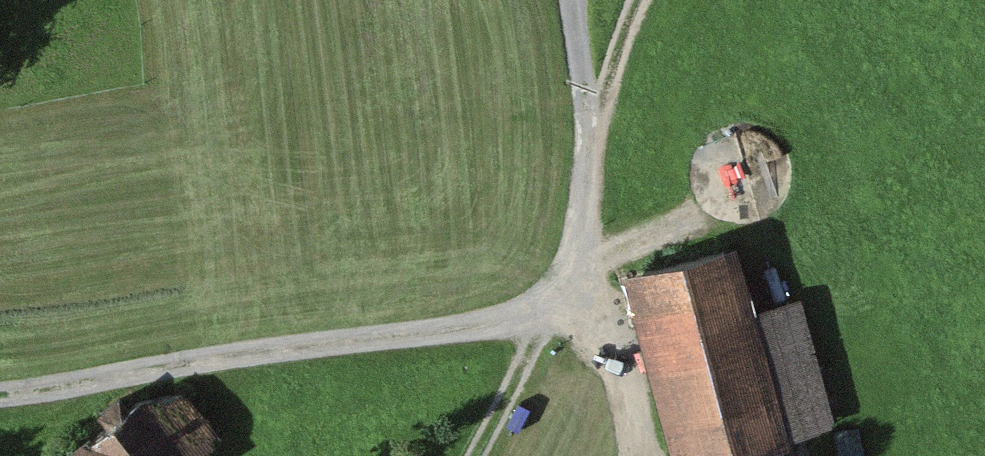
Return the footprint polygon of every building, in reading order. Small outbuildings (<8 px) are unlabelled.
[(621,274),(671,455),(744,455),(791,443),(790,438),(755,310),(736,243),(621,274)] [(801,297),(755,310),(790,438),(836,425),(801,297)] [(62,455),(205,455),(227,439),(185,390),(136,400),(62,455)]
